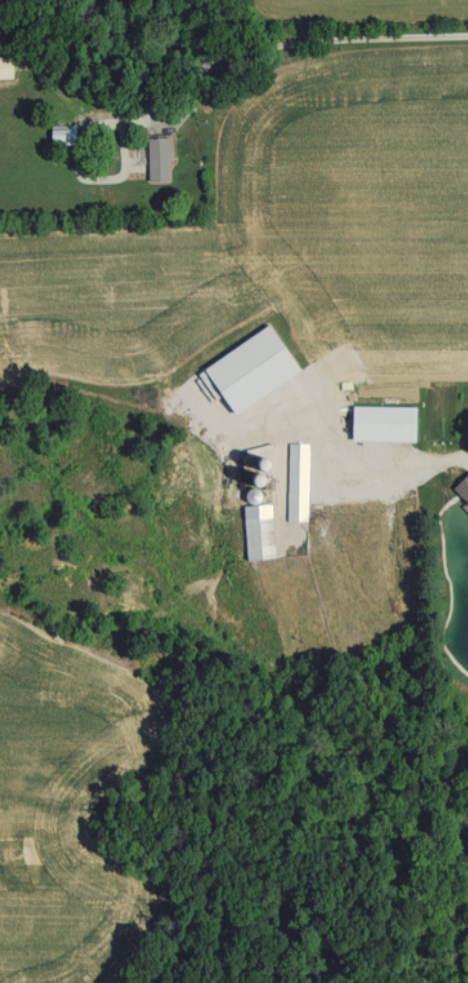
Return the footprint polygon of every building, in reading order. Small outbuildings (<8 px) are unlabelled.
[(12,56),(0,56),(0,79),(12,79),(12,56)] [(48,126),(48,143),(75,143),(75,126),(48,126)] [(146,181),(168,181),(167,136),(146,136),(146,181)] [(198,366),(228,414),(295,372),(266,325),(198,366)] [(411,440),(411,406),(348,406),(348,440),(411,440)] [(286,520),(307,520),(308,442),(287,442),(286,520)] [(272,558),(270,502),(241,504),(243,559),(272,558)]
